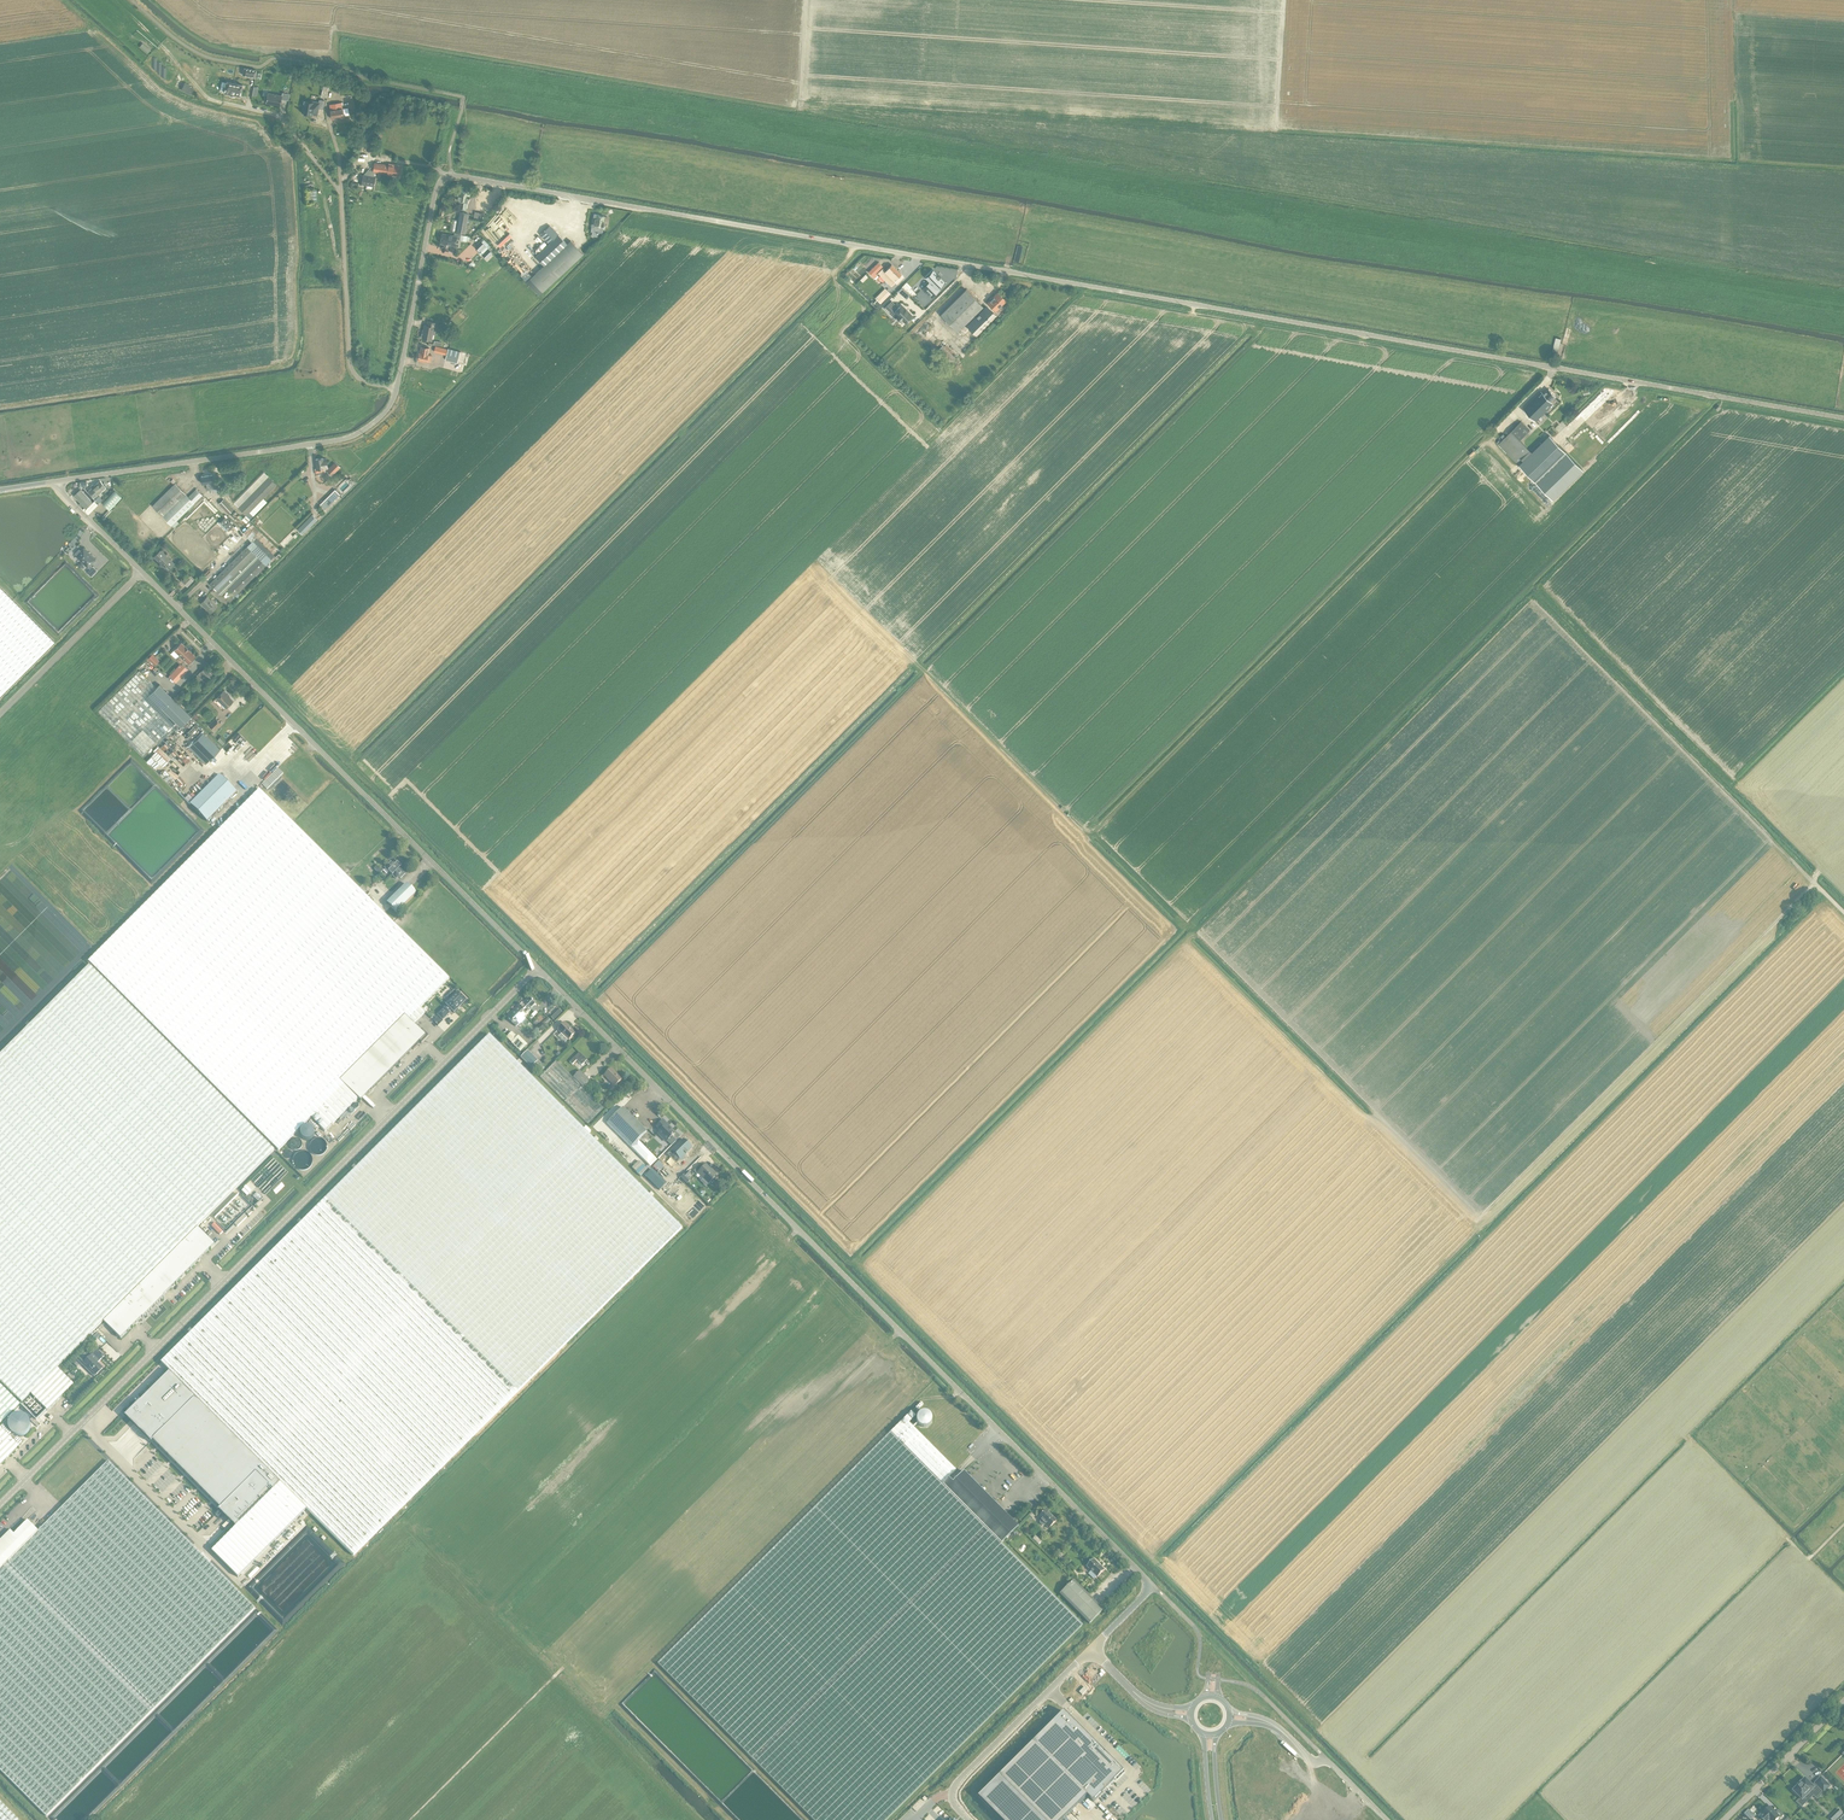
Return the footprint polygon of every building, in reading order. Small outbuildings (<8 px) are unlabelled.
[(143,43),(139,47),(147,54),(151,50),(143,43)] [(244,68),(243,75),(255,77),(257,70),(244,68)] [(185,82),(181,90),(190,94),(194,87),(189,85),(190,84),(185,82)] [(227,82),(223,99),(239,102),(243,85),(227,82)] [(347,89),(346,82),(338,83),(339,90),(347,89)] [(280,105),(281,99),(289,100),(290,94),(282,92),(282,95),(268,93),(266,102),(280,105)] [(304,107),(302,113),(304,113),(305,114),(309,114),(309,113),(312,114),(317,115),(317,114),(319,108),(323,109),(325,101),(320,100),(319,102),(311,101),(304,100),(303,107),(304,107)] [(341,102),(330,104),(330,110),(332,119),(343,117),(344,117),(341,102)] [(375,163),(373,170),(375,171),(387,173),(387,174),(393,175),(394,173),(399,174),(400,168),(398,167),(399,165),(395,164),(395,166),(375,163)] [(363,175),(362,184),(374,186),(375,177),(374,177),(375,171),(373,170),(368,169),(363,175)] [(458,200),(460,201),(459,208),(466,209),(467,202),(468,197),(467,197),(468,192),(460,191),(460,196),(458,196),(458,200)] [(482,212),(475,211),(473,218),(481,219),(482,212)] [(465,233),(468,214),(460,212),(456,232),(465,233)] [(603,221),(603,216),(599,215),(599,214),(593,214),(591,231),(592,231),(592,235),(597,236),(598,232),(602,232),(604,221),(603,221)] [(544,265),(526,281),(539,294),(582,253),(570,240),(566,244),(549,225),(540,234),(548,243),(535,256),(544,265)] [(443,233),(441,243),(441,246),(446,247),(446,244),(455,245),(457,236),(448,234),(448,235),(443,233)] [(481,240),(474,246),(479,251),(478,252),(481,255),(482,254),(486,258),(492,252),(489,249),(488,248),(490,246),(484,239),(482,241),(481,240)] [(1018,245),(1014,260),(1019,261),(1023,246),(1018,245)] [(878,262),(868,272),(874,278),(877,275),(875,273),(882,266),(878,262)] [(885,280),(896,269),(891,264),(885,271),(882,268),(878,273),(885,280)] [(896,269),(885,280),(887,282),(889,284),(891,286),(896,282),(897,283),(903,276),(896,269)] [(929,281),(922,288),(931,298),(940,289),(938,287),(944,281),(933,269),(925,277),(929,281)] [(885,288),(875,297),(881,303),(877,306),(877,307),(879,309),(893,295),(890,293),(885,288)] [(957,332),(959,329),(964,325),(968,320),(983,306),(965,289),(940,314),(957,332)] [(990,299),(986,302),(995,311),(1006,300),(997,292),(992,297),(991,296),(989,298),(990,299)] [(891,300),(884,307),(889,312),(892,309),(898,315),(897,316),(897,317),(900,320),(902,319),(905,322),(912,316),(908,312),(908,311),(906,309),(905,308),(901,304),(898,308),(895,306),(896,305),(891,300)] [(983,310),(968,325),(973,330),(976,326),(978,328),(979,327),(981,325),(983,323),(985,322),(987,320),(988,318),(993,313),(986,307),(983,310)] [(424,325),(422,338),(432,340),(433,331),(434,331),(436,323),(428,321),(427,325),(424,325)] [(1556,356),(1559,343),(1560,338),(1556,337),(1555,341),(1551,354),(1556,356)] [(949,365),(956,358),(943,345),(936,352),(949,365)] [(419,352),(418,359),(427,361),(427,360),(431,361),(432,355),(428,354),(429,347),(421,346),(420,352),(419,352)] [(448,348),(445,359),(457,362),(460,351),(448,348)] [(1523,408),(1535,420),(1546,410),(1547,411),(1549,409),(1548,408),(1555,401),(1552,398),(1555,395),(1548,388),(1543,393),(1540,391),(1523,408)] [(1529,430),(1520,421),(1498,443),(1517,463),(1521,458),(1529,450),(1519,440),(1529,430)] [(1518,464),(1535,481),(1565,452),(1566,451),(1549,435),(1532,451),(1529,450),(1521,458),(1523,460),(1518,464)] [(1582,469),(1565,452),(1535,481),(1552,499),(1582,469)] [(317,468),(315,469),(316,474),(321,473),(321,471),(327,470),(331,467),(327,467),(326,459),(323,459),(323,458),(315,459),(317,468)] [(331,467),(327,470),(332,475),(340,466),(336,462),(331,467)] [(213,482),(212,475),(201,477),(202,484),(207,483),(208,490),(211,489),(219,488),(217,481),(213,482)] [(246,515),(244,517),(243,518),(247,522),(266,502),(263,498),(276,484),(268,476),(238,507),(246,515)] [(93,484),(92,484),(91,485),(91,486),(90,486),(92,488),(89,490),(95,497),(106,487),(101,480),(95,485),(93,484)] [(188,496),(175,483),(152,506),(172,525),(202,494),(196,488),(188,496)] [(78,490),(74,494),(81,502),(80,502),(82,505),(83,504),(86,507),(89,503),(92,501),(80,488),(78,490)] [(335,489),(320,504),(325,509),(340,494),(335,489)] [(121,496),(115,491),(103,503),(109,509),(121,496)] [(220,503),(229,513),(233,509),(224,499),(220,503)] [(97,504),(94,500),(86,509),(84,507),(83,509),(88,514),(97,504)] [(297,529),(303,534),(318,519),(312,514),(297,529)] [(229,530),(233,526),(225,517),(220,522),(229,530)] [(243,533),(252,542),(209,584),(221,595),(228,588),(235,595),(266,565),(266,564),(274,556),(256,537),(257,536),(248,528),(243,533)] [(91,575),(97,570),(93,566),(90,564),(95,559),(91,555),(88,552),(84,548),(81,550),(79,549),(75,553),(77,555),(76,555),(88,567),(88,566),(91,568),(87,572),(91,575)] [(154,556),(168,570),(174,563),(160,549),(154,556)] [(193,580),(188,575),(182,581),(188,586),(193,580)] [(54,641),(0,586),(0,694),(54,641)] [(201,603),(211,612),(217,606),(207,596),(201,603)] [(182,664),(181,664),(185,668),(187,667),(182,662),(185,659),(189,663),(196,655),(190,649),(186,645),(185,644),(185,643),(183,642),(182,642),(181,641),(174,649),(180,654),(176,658),(181,663),(182,664)] [(159,660),(152,653),(148,658),(155,665),(159,660)] [(181,663),(169,675),(176,681),(188,669),(187,667),(185,668),(181,664),(182,664),(181,663)] [(199,672),(196,675),(200,678),(203,676),(204,674),(208,678),(213,672),(206,665),(199,672)] [(175,723),(163,711),(164,709),(181,726),(191,716),(160,684),(156,688),(139,670),(98,711),(142,755),(175,723)] [(223,690),(216,697),(226,707),(233,700),(223,690)] [(215,717),(208,724),(214,730),(221,722),(215,717)] [(257,723),(247,732),(260,745),(270,736),(257,723)] [(221,748),(204,731),(189,745),(206,762),(221,748)] [(237,792),(220,774),(190,804),(208,821),(237,792)] [(89,962),(127,1001),(278,1151),(311,1118),(325,1132),(358,1099),(361,1101),(412,1049),(413,1050),(418,1046),(417,1045),(420,1041),(421,1043),(428,1035),(421,1029),(420,1031),(414,1025),(426,1014),(421,1009),(450,980),(259,790),(89,962)] [(389,864),(385,868),(388,871),(396,880),(399,877),(401,879),(406,874),(404,872),(405,871),(403,869),(396,862),(394,859),(392,861),(391,859),(387,862),(389,864)] [(415,894),(410,888),(406,884),(387,904),(396,913),(415,894)] [(19,1399),(17,1401),(20,1405),(33,1417),(37,1421),(47,1411),(48,1411),(65,1395),(74,1385),(70,1382),(66,1377),(57,1368),(103,1322),(120,1339),(142,1318),(143,1318),(164,1297),(164,1296),(215,1245),(197,1228),(207,1218),(274,1151),(222,1098),(90,966),(0,1056),(0,1381),(19,1399)] [(444,1008),(437,1015),(442,1020),(449,1013),(448,1012),(451,1010),(454,1013),(465,1001),(458,993),(446,1005),(448,1006),(445,1009),(444,1008)] [(526,1015),(536,1005),(529,998),(523,1004),(522,1003),(520,1006),(520,1007),(519,1008),(526,1015)] [(526,1015),(519,1008),(516,1011),(515,1009),(507,1017),(516,1027),(525,1019),(524,1017),(526,1015)] [(558,1009),(550,1017),(554,1020),(562,1012),(558,1009)] [(568,1040),(575,1033),(564,1023),(557,1030),(568,1040)] [(518,1037),(517,1038),(512,1033),(506,1038),(511,1043),(519,1052),(526,1045),(518,1037)] [(491,1037),(162,1363),(354,1556),(682,1229),(588,1135),(583,1130),(491,1037)] [(527,1051),(520,1058),(531,1068),(538,1061),(527,1051)] [(583,1051),(565,1069),(571,1076),(582,1064),(591,1072),(589,1074),(597,1082),(600,1078),(605,1073),(608,1071),(600,1063),(597,1066),(588,1058),(589,1057),(583,1051)] [(603,1108),(583,1088),(590,1081),(579,1071),(573,1078),(556,1061),(540,1077),(587,1124),(603,1108)] [(621,1080),(611,1069),(604,1076),(614,1087),(621,1080)] [(622,1108),(607,1123),(631,1148),(650,1166),(650,1167),(657,1160),(638,1140),(646,1132),(622,1108)] [(309,1123),(317,1130),(319,1128),(311,1120),(309,1123)] [(657,1134),(663,1140),(666,1143),(667,1142),(674,1134),(669,1129),(670,1128),(663,1121),(656,1128),(660,1131),(657,1134)] [(313,1130),(312,1129),(312,1128),(311,1128),(309,1127),(308,1127),(307,1127),(306,1127),(305,1128),(304,1128),(303,1129),(302,1130),(301,1131),(301,1132),(301,1133),(301,1134),(301,1135),(301,1136),(301,1138),(302,1139),(303,1139),(304,1140),(305,1141),(306,1141),(307,1141),(308,1141),(310,1141),(311,1140),(312,1140),(313,1139),(313,1138),(314,1137),(314,1136),(314,1135),(314,1133),(314,1132),(314,1131),(313,1130)] [(687,1153),(692,1148),(683,1140),(671,1151),(680,1160),(684,1156),(685,1155),(686,1155),(688,1153),(687,1153)] [(701,1164),(694,1171),(697,1175),(698,1174),(703,1178),(702,1179),(708,1184),(712,1180),(711,1179),(715,1175),(710,1170),(705,1166),(704,1167),(701,1164)] [(645,1177),(659,1191),(666,1183),(652,1170),(645,1177)] [(685,1173),(681,1178),(684,1181),(687,1184),(691,1180),(688,1177),(689,1176),(691,1174),(687,1171),(685,1173)] [(244,1215),(234,1224),(237,1227),(247,1217),(244,1215)] [(97,1350),(84,1363),(86,1366),(85,1367),(94,1376),(102,1368),(97,1363),(103,1356),(97,1350)] [(139,1401),(124,1416),(151,1443),(153,1441),(181,1469),(208,1496),(220,1508),(218,1510),(236,1528),(280,1483),(170,1372),(140,1402),(139,1401)] [(20,1405),(17,1401),(19,1399),(0,1381),(0,1425),(20,1405)] [(921,1403),(915,1408),(917,1411),(923,1405),(921,1403)] [(658,1664),(748,1755),(813,1819),(887,1819),(989,1718),(1082,1625),(1001,1544),(1018,1527),(999,1507),(964,1472),(963,1471),(952,1483),(948,1479),(948,1478),(956,1471),(909,1424),(909,1423),(915,1416),(912,1413),(911,1412),(904,1419),(891,1433),(839,1484),(785,1538),(719,1603),(658,1664)] [(930,1416),(929,1415),(928,1414),(927,1413),(926,1413),(925,1412),(923,1412),(922,1412),(921,1413),(920,1413),(919,1414),(918,1415),(917,1416),(916,1417),(916,1419),(916,1420),(916,1421),(917,1423),(917,1424),(918,1425),(919,1426),(920,1427),(921,1427),(922,1428),(924,1428),(925,1428),(926,1427),(927,1427),(928,1426),(929,1425),(930,1424),(931,1423),(931,1422),(931,1421),(931,1419),(931,1418),(931,1417),(930,1416)] [(18,1437),(20,1437),(21,1437),(23,1436),(25,1435),(26,1434),(28,1433),(29,1432),(30,1430),(30,1428),(31,1427),(31,1425),(30,1423),(30,1421),(29,1420),(28,1418),(26,1417),(25,1416),(23,1415),(21,1415),(19,1415),(17,1415),(16,1415),(14,1416),(12,1417),(11,1419),(10,1420),(9,1422),(9,1424),(8,1426),(9,1428),(9,1430),(10,1431),(11,1433),(12,1434),(14,1435),(16,1436),(18,1437)] [(33,1417),(30,1420),(38,1428),(41,1425),(37,1421),(33,1417)] [(3,1463),(19,1447),(0,1428),(0,1460),(3,1463)] [(46,1817),(236,1627),(255,1608),(108,1462),(38,1532),(28,1521),(14,1535),(10,1531),(0,1541),(0,1570),(0,1571),(0,1770),(46,1817)] [(236,1528),(212,1551),(238,1578),(307,1509),(297,1500),(280,1483),(236,1528)] [(1040,1522),(1040,1524),(1042,1526),(1044,1526),(1045,1525),(1049,1528),(1056,1522),(1055,1521),(1055,1519),(1053,1518),(1052,1518),(1045,1510),(1038,1517),(1041,1520),(1040,1522)] [(1087,1566),(1087,1567),(1091,1571),(1088,1574),(1094,1580),(1097,1577),(1097,1578),(1098,1577),(1105,1571),(1096,1562),(1094,1560),(1093,1560),(1092,1560),(1090,1562),(1089,1562),(1090,1563),(1087,1566)] [(1073,1580),(1059,1594),(1089,1624),(1103,1610),(1073,1580)] [(979,1797),(1002,1819),(1064,1819),(1088,1796),(1094,1802),(1124,1772),(1117,1765),(1116,1766),(1113,1763),(1114,1762),(1065,1712),(1000,1776),(979,1797)] [(1798,1787),(1794,1791),(1801,1799),(1797,1802),(1802,1808),(1807,1803),(1804,1800),(1815,1789),(1821,1795),(1830,1787),(1821,1777),(1820,1779),(1815,1783),(1812,1786),(1806,1779),(1804,1781),(1802,1783),(1797,1787),(1798,1787)] [(0,1803),(0,1819),(17,1819),(0,1803)] [(1761,1818),(1764,1819),(1778,1819),(1780,1818),(1781,1819),(1784,1816),(1779,1810),(1776,1813),(1770,1807),(1763,1814),(1764,1815),(1761,1818)] [(1829,1818),(1831,1819),(1837,1819),(1843,1814),(1838,1809),(1829,1818)] [(1745,1814),(1750,1819),(1752,1819),(1755,1817),(1753,1815),(1749,1810),(1745,1814)]
